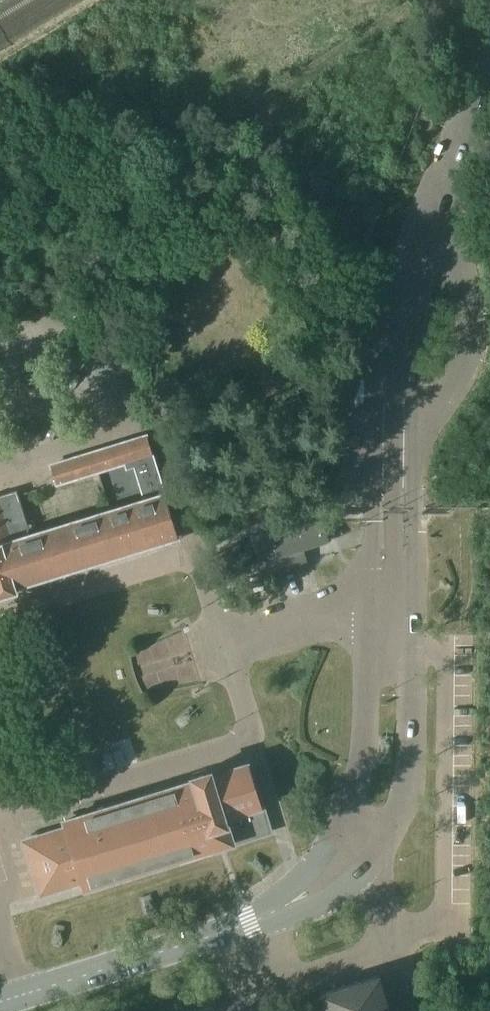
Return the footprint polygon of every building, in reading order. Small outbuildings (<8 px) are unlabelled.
[(180,535),(174,519),(173,519),(165,494),(164,491),(152,453),(153,453),(147,435),(51,465),(57,482),(56,482),(56,483),(98,470),(111,510),(30,535),(16,490),(0,496),(0,595),(15,590),(14,586),(141,546),(142,547),(180,535)] [(264,578),(309,564),(304,548),(329,540),(321,514),(251,536),(264,578)] [(25,841),(41,894),(82,881),(84,888),(221,845),(270,830),(249,764),(212,775),(210,771),(193,777),(194,781),(80,816),(79,815),(63,820),(66,828),(25,841)] [(324,1005),(326,1010),(392,1010),(380,973),(320,992),(324,1005)]
